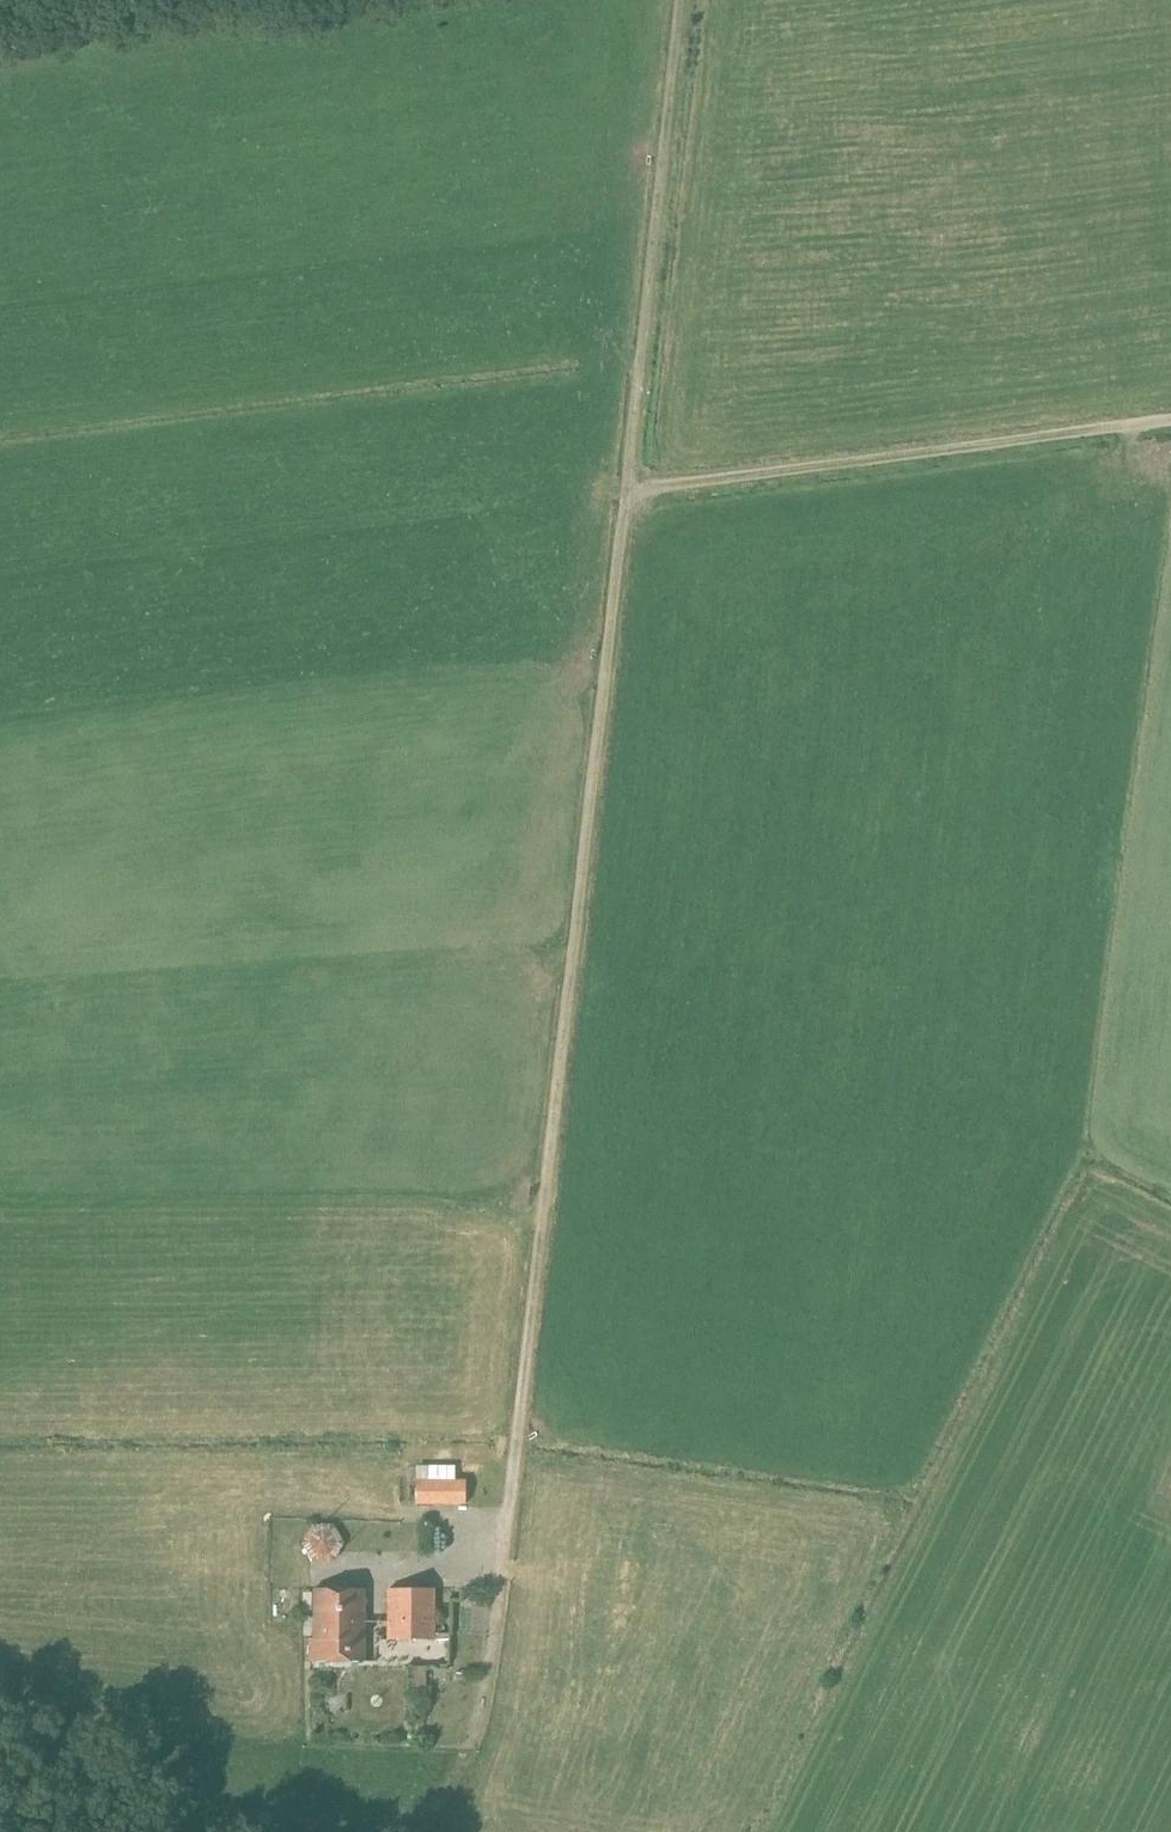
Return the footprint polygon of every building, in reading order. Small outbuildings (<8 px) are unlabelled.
[(416,1479),(416,1503),(466,1503),(465,1479),(416,1479)] [(327,1555),(331,1527),(303,1523),(299,1551),(327,1555)] [(309,1661),(366,1660),(366,1589),(313,1589),(314,1639),(309,1639),(309,1661)] [(389,1639),(432,1639),(432,1591),(389,1591),(389,1639)] [(463,1608),(463,1628),(480,1628),(480,1608),(463,1608)] [(471,1671),(398,1669),(397,1694),(470,1697),(471,1671)] [(433,1697),(415,1698),(417,1744),(436,1743),(433,1697)]
